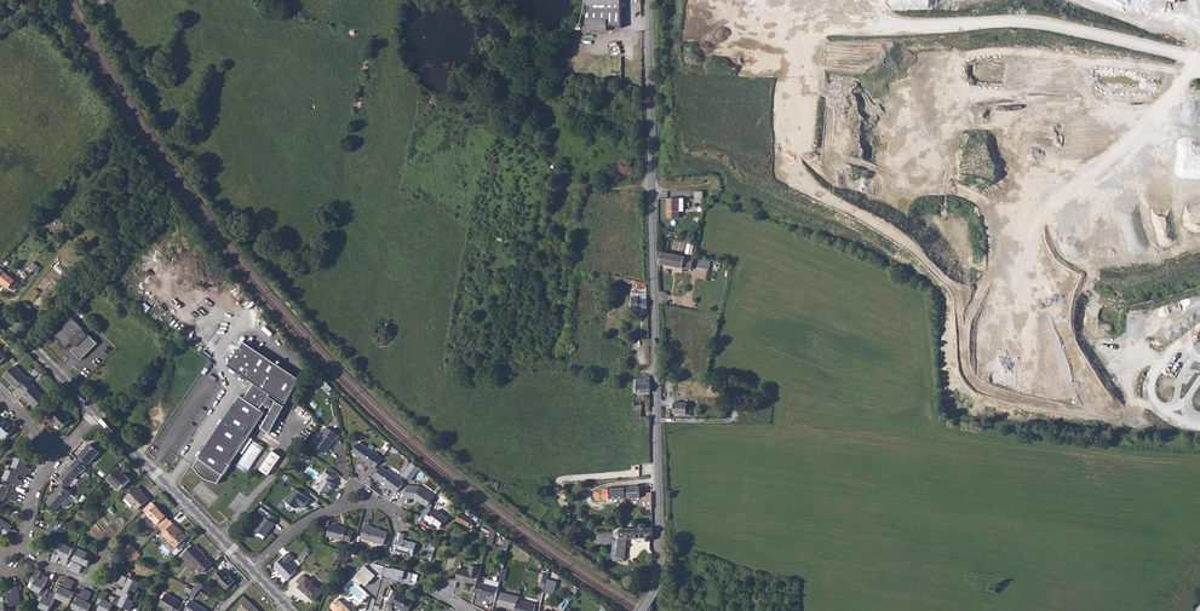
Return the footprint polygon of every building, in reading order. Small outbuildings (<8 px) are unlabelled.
[(584,20),(607,20),(607,25),(621,28),(621,0),(584,0),(584,20)] [(607,20),(584,20),(584,31),(607,30),(607,25),(607,20)] [(702,205),(705,193),(697,191),(695,203),(697,204),(702,205)] [(679,198),(668,198),(668,211),(679,211),(679,198)] [(663,252),(661,264),(692,270),(694,258),(691,257),(663,252)] [(9,288),(15,280),(5,272),(0,277),(0,281),(9,288)] [(15,280),(9,288),(12,290),(18,283),(15,280)] [(639,281),(638,285),(637,288),(643,289),(643,292),(632,292),(633,308),(647,308),(647,283),(639,281)] [(83,330),(71,318),(53,336),(65,348),(71,343),(74,340),(78,344),(75,347),(71,351),(80,361),(97,344),(87,335),(86,336),(82,331),(83,330)] [(1175,331),(1167,331),(1167,347),(1175,347),(1175,331)] [(243,342),(227,366),(253,384),(254,385),(253,387),(251,386),(246,393),(243,399),(261,411),(262,411),(263,408),(265,406),(271,409),(264,422),(257,418),(255,422),(258,423),(257,424),(265,428),(264,430),(270,433),(283,409),(278,405),(277,407),(275,406),(277,404),(268,398),(267,397),(269,394),(270,395),(285,405),(299,380),(243,342)] [(1172,377),(1171,369),(1170,354),(1156,355),(1157,377),(1172,377)] [(18,387),(21,390),(30,382),(31,381),(28,377),(27,378),(15,366),(4,375),(17,388),(18,387)] [(41,371),(37,366),(32,372),(36,376),(41,371)] [(1171,369),(1172,377),(1199,375),(1199,368),(1171,369)] [(650,377),(634,379),(634,381),(634,393),(650,393),(650,377)] [(30,382),(21,390),(25,393),(23,395),(35,408),(45,398),(32,386),(34,385),(30,382)] [(329,392),(333,388),(328,382),(323,387),(329,392)] [(731,392),(741,393),(741,389),(738,388),(739,385),(732,384),(731,392)] [(261,411),(243,399),(239,397),(206,446),(199,458),(200,459),(195,467),(200,473),(205,478),(211,481),(219,483),(224,474),(232,465),(230,463),(237,453),(235,451),(255,422),(257,418),(259,415),(261,412),(261,411)] [(675,401),(674,413),(692,414),(693,403),(675,401)] [(55,410),(45,419),(49,423),(51,420),(61,429),(70,420),(61,411),(59,413),(55,410)] [(5,437),(14,428),(3,417),(1,419),(0,419),(0,431),(5,437)] [(337,441),(341,437),(328,428),(315,446),(326,454),(331,446),(332,444),(333,444),(336,440),(337,441)] [(295,445),(301,449),(306,442),(300,437),(295,445)] [(248,473),(265,448),(253,440),(237,465),(248,473)] [(79,456),(77,459),(86,466),(98,452),(89,444),(79,455),(79,456)] [(371,466),(379,455),(375,452),(374,453),(361,444),(354,453),(360,457),(361,456),(363,457),(362,458),(367,462),(367,463),(371,466)] [(273,450),(260,470),(268,475),(281,456),(273,450)] [(0,483),(0,500),(3,501),(8,491),(10,492),(7,498),(15,501),(19,492),(12,489),(15,483),(20,486),(22,481),(16,479),(18,474),(26,478),(28,473),(29,473),(31,468),(26,466),(27,462),(34,465),(36,460),(24,455),(22,459),(16,457),(12,466),(15,467),(13,471),(8,469),(3,478),(12,482),(10,487),(0,483)] [(77,459),(77,458),(71,464),(59,478),(61,479),(58,483),(59,484),(65,489),(80,471),(81,473),(86,467),(86,466),(77,459)] [(416,466),(413,463),(407,471),(411,473),(416,466)] [(420,469),(416,466),(411,473),(415,476),(420,469)] [(404,483),(382,467),(375,477),(383,483),(383,485),(386,487),(388,487),(397,493),(404,483)] [(119,468),(109,478),(120,490),(130,480),(119,468)] [(333,482),(335,478),(326,472),(323,476),(325,477),(321,482),(322,483),(318,488),(321,491),(322,493),(326,496),(330,492),(332,489),(336,485),(333,482)] [(65,489),(59,484),(56,488),(57,489),(45,502),(55,510),(61,504),(64,507),(69,501),(66,498),(70,493),(65,489)] [(428,506),(435,497),(420,487),(408,485),(407,498),(416,499),(424,504),(424,503),(428,506)] [(631,487),(625,487),(626,498),(631,498),(632,498),(640,497),(639,485),(631,486),(631,487)] [(137,486),(126,498),(137,509),(148,498),(137,486)] [(626,498),(625,487),(602,489),(600,491),(595,492),(595,497),(596,501),(626,498)] [(311,498),(296,488),(287,500),(297,508),(300,504),(304,507),(311,498)] [(157,524),(166,516),(152,501),(144,509),(157,524)] [(446,522),(449,518),(438,510),(436,512),(432,510),(426,519),(430,521),(431,520),(434,523),(441,528),(444,522),(446,522)] [(277,519),(269,512),(265,517),(265,516),(255,528),(266,536),(275,523),(274,523),(277,519)] [(457,520),(470,526),(473,519),(461,513),(457,520)] [(170,521),(166,516),(157,524),(162,528),(170,521)] [(3,526),(9,531),(12,526),(0,518),(0,531),(3,526)] [(172,520),(162,529),(165,532),(174,524),(172,520)] [(174,524),(165,532),(163,534),(176,548),(187,538),(174,524)] [(361,539),(384,545),(387,532),(380,530),(377,529),(372,527),(372,526),(365,524),(361,539)] [(50,525),(45,531),(53,534),(59,527),(56,525),(53,528),(50,525)] [(347,529),(340,527),(335,525),(335,527),(330,526),(327,536),(352,543),(355,532),(347,529)] [(618,549),(617,557),(623,558),(625,558),(628,537),(645,537),(645,539),(647,541),(650,541),(653,539),(652,528),(627,528),(620,529),(619,534),(616,534),(614,549),(618,549)] [(405,534),(399,532),(394,550),(413,555),(417,543),(410,542),(407,542),(407,541),(403,540),(405,534)] [(53,555),(51,560),(56,561),(59,555),(63,557),(60,562),(65,565),(67,559),(73,562),(70,569),(78,573),(82,566),(77,563),(78,561),(87,566),(93,555),(79,548),(74,559),(69,557),(73,548),(64,544),(61,549),(57,547),(54,554),(53,555)] [(130,544),(120,553),(128,557),(131,558),(137,552),(130,544)] [(194,544),(184,554),(201,572),(211,562),(194,544)] [(623,562),(623,558),(617,557),(618,549),(614,549),(613,556),(615,561),(623,562)] [(275,568),(288,581),(297,569),(290,563),(294,559),(288,553),(275,565),(275,568)] [(352,579),(358,585),(361,581),(365,585),(376,575),(382,577),(382,576),(385,566),(373,563),(368,568),(365,565),(352,579)] [(459,568),(456,579),(477,584),(480,573),(481,568),(470,565),(469,570),(459,568)] [(393,569),(385,566),(382,576),(394,579),(394,577),(400,579),(400,580),(411,583),(414,574),(393,568),(393,569)] [(223,568),(215,575),(227,588),(235,580),(223,568)] [(37,569),(31,582),(36,584),(33,589),(42,594),(39,600),(43,602),(41,607),(48,610),(50,610),(57,598),(70,604),(74,595),(79,598),(74,608),(79,610),(89,610),(92,604),(83,599),(84,597),(89,600),(92,592),(91,592),(84,589),(81,595),(65,588),(66,586),(71,589),(75,581),(66,577),(63,584),(59,581),(57,585),(62,587),(58,595),(53,593),(50,599),(46,597),(49,590),(45,588),(50,578),(45,575),(42,580),(39,579),(42,572),(37,569)] [(97,602),(101,604),(98,610),(100,610),(109,610),(113,603),(121,606),(129,610),(134,601),(129,598),(130,594),(129,594),(131,589),(136,592),(140,583),(130,578),(132,574),(129,573),(127,577),(120,574),(116,582),(123,586),(126,580),(127,581),(123,591),(117,589),(115,593),(123,596),(121,600),(115,598),(111,596),(108,601),(104,599),(107,592),(103,590),(97,602)] [(539,582),(546,584),(547,579),(548,575),(541,573),(539,582)] [(301,584),(307,578),(303,575),(297,581),(301,584)] [(307,578),(299,586),(314,601),(322,592),(307,578)] [(490,600),(495,601),(500,582),(486,578),(485,583),(484,583),(481,593),(481,595),(490,597),(490,600)] [(557,582),(547,579),(546,584),(545,590),(555,592),(557,582)] [(203,584),(200,581),(193,587),(197,589),(203,584)] [(481,593),(484,583),(478,581),(477,584),(475,592),(481,593)] [(7,608),(21,606),(18,586),(13,587),(14,594),(5,595),(5,597),(0,597),(0,599),(1,604),(0,604),(0,610),(7,610),(7,608)] [(159,604),(168,609),(167,610),(168,610),(179,610),(183,604),(179,601),(179,600),(166,593),(159,604)] [(499,606),(516,610),(518,600),(519,597),(502,593),(499,606)] [(393,594),(384,610),(386,610),(391,610),(392,607),(393,605),(402,610),(408,610),(413,602),(399,594),(397,597),(393,594)] [(354,609),(352,610),(340,598),(332,607),(337,610),(336,610),(355,610),(354,609)] [(185,610),(186,610),(209,610),(191,600),(185,610)] [(240,610),(259,610),(248,600),(238,609),(240,610)] [(516,610),(535,610),(536,605),(518,600),(516,610)]
